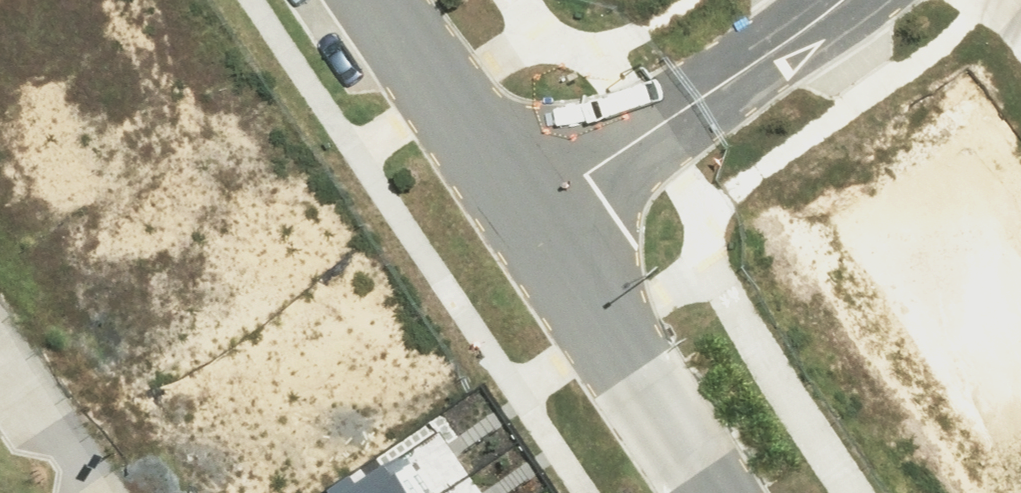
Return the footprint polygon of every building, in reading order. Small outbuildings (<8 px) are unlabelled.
[(329,492),(429,492),(442,484),(412,439),(329,492)] [(429,492),(448,492),(442,484),(429,492)]
